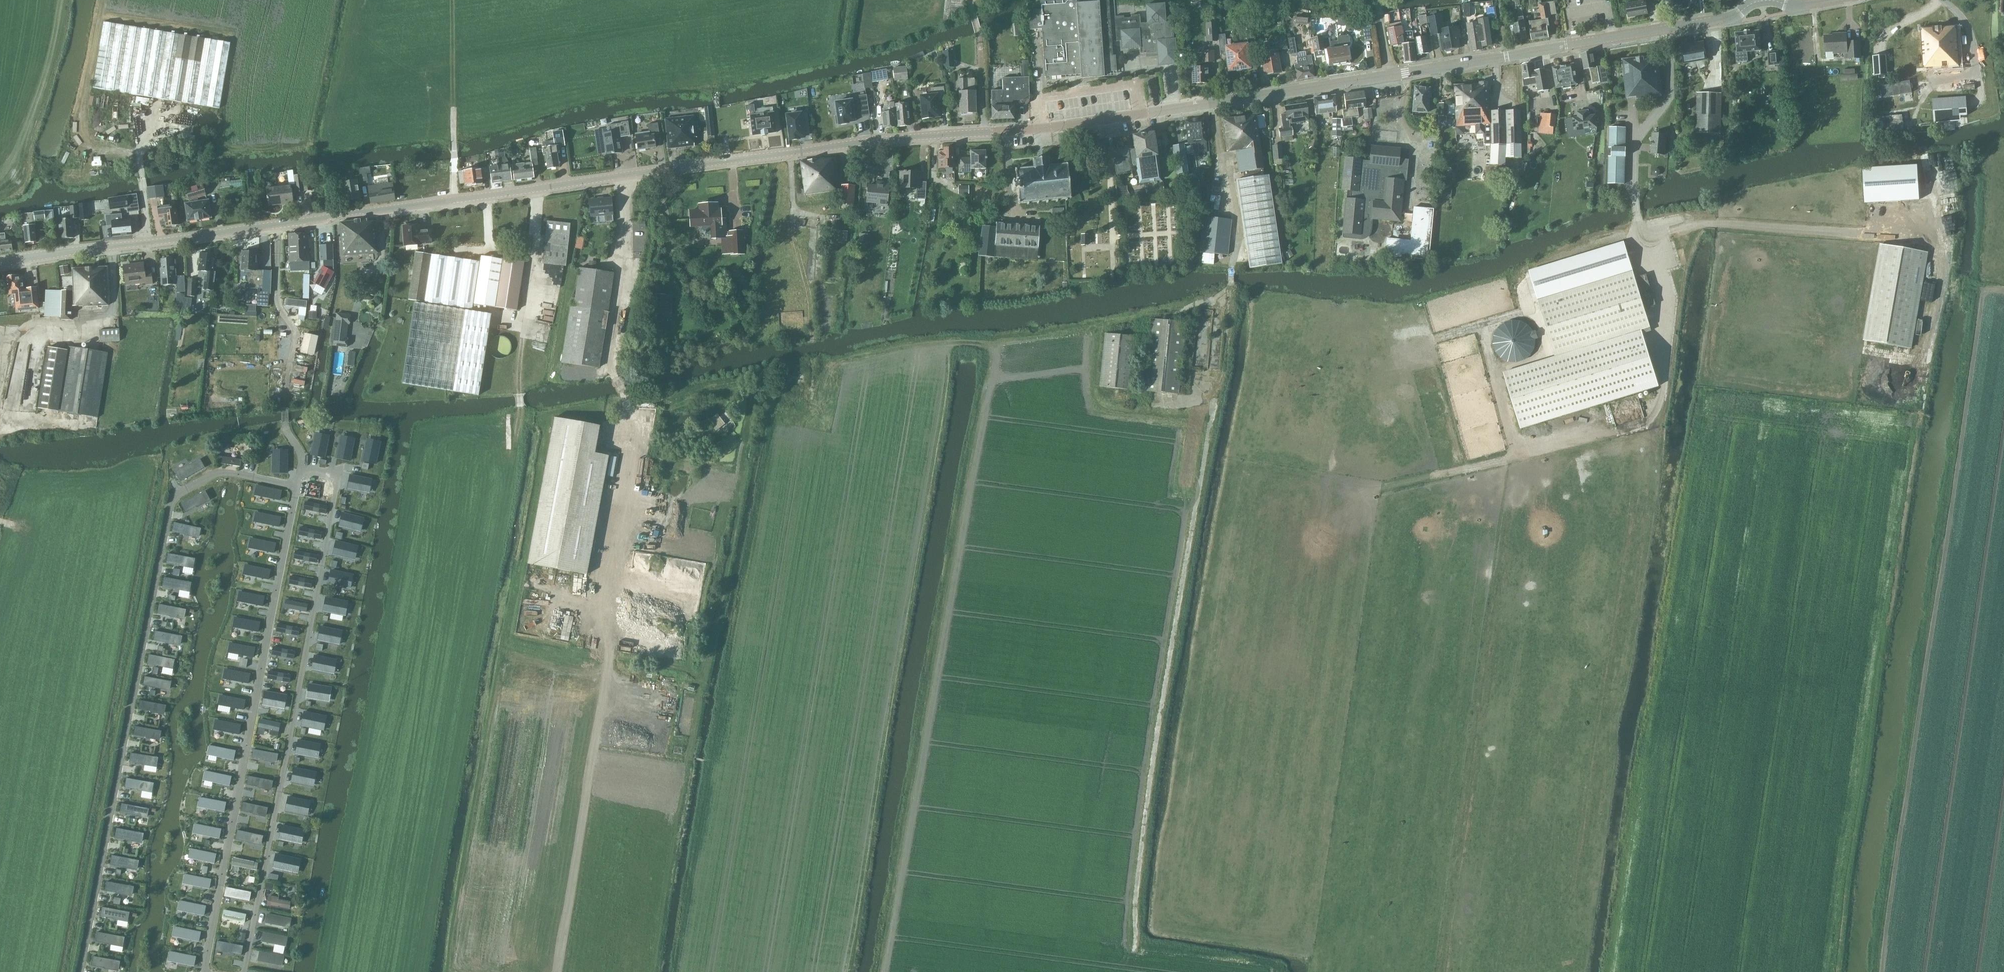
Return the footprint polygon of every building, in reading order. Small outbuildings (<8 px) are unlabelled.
[(1108,72),(1117,72),(1116,55),(1113,56),(1109,0),(1055,0),(1040,1),(1041,10),(1029,10),(1030,30),(1042,29),(1045,77),(1066,75),(1066,74),(1081,72),(1081,78),(1105,77),(1105,73),(1108,72)] [(1626,4),(1629,17),(1649,14),(1647,3),(1653,1),(1653,0),(1646,0),(1626,4)] [(1548,16),(1557,15),(1555,1),(1542,4),(1542,2),(1539,2),(1542,20),(1529,22),(1532,40),(1549,37),(1547,28),(1549,28),(1547,20),(1549,19),(1548,16)] [(1124,16),(1115,16),(1117,41),(1121,41),(1122,50),(1140,49),(1140,54),(1158,53),(1157,40),(1175,39),(1174,21),(1166,21),(1165,4),(1146,6),(1148,23),(1141,23),(1140,15),(1131,15),(1131,17),(1124,17),(1124,16)] [(1492,8),(1487,9),(1489,19),(1496,18),(1494,8),(1492,8)] [(1428,29),(1426,12),(1418,13),(1421,37),(1414,39),(1416,55),(1429,53),(1425,29),(1428,29)] [(1339,25),(1342,26),(1344,26),(1347,24),(1346,16),(1343,15),(1340,15),(1338,17),(1335,17),(1336,25),(1339,25)] [(1513,24),(1516,40),(1527,38),(1524,17),(1518,18),(1517,15),(1514,16),(1515,18),(1513,18),(1514,24),(1513,24)] [(1442,30),(1440,16),(1427,18),(1430,36),(1438,34),(1441,51),(1444,51),(1446,52),(1451,52),(1452,49),(1460,48),(1458,38),(1460,38),(1458,27),(1442,30)] [(1247,54),(1256,52),(1251,19),(1236,21),(1237,30),(1239,30),(1241,45),(1227,47),(1225,34),(1218,35),(1221,56),(1227,55),(1229,71),(1249,68),(1247,54)] [(1478,22),(1469,24),(1466,29),(1470,52),(1482,50),(1481,47),(1491,46),(1487,19),(1478,20),(1478,22)] [(1371,20),(1361,21),(1362,30),(1372,29),(1371,20)] [(93,88),(219,109),(230,43),(104,22),(93,88)] [(1387,31),(1390,46),(1405,43),(1400,23),(1387,26),(1387,31)] [(1217,42),(1216,24),(1206,25),(1207,43),(1217,42)] [(1957,26),(1921,28),(1924,68),(1934,67),(1934,69),(1960,67),(1957,26)] [(1405,44),(1402,44),(1404,63),(1416,62),(1412,31),(1404,32),(1405,44)] [(1747,52),(1761,51),(1759,31),(1736,33),(1737,52),(1735,53),(1736,63),(1748,62),(1747,52)] [(1833,54),(1845,53),(1845,59),(1862,58),(1861,41),(1846,41),(1846,33),(1838,33),(1838,35),(1825,36),(1826,52),(1833,51),(1833,54)] [(1322,37),(1312,39),(1315,57),(1327,55),(1329,66),(1350,63),(1347,47),(1350,47),(1350,44),(1350,42),(1350,39),(1348,37),(1347,36),(1344,36),(1340,36),(1337,37),(1338,41),(1331,42),(1330,38),(1322,39),(1322,37)] [(1291,38),(1288,39),(1291,55),(1297,54),(1294,38),(1291,38)] [(1175,39),(1157,40),(1158,53),(1159,65),(1177,64),(1175,39)] [(1277,51),(1287,50),(1285,39),(1275,41),(1276,47),(1269,48),(1270,54),(1263,55),(1266,74),(1276,73),(1275,70),(1280,69),(1277,51)] [(1684,63),(1706,59),(1703,42),(1681,45),(1684,63)] [(953,51),(943,52),(944,68),(954,67),(953,51)] [(1214,62),(1214,51),(1202,51),(1202,62),(1199,62),(1199,67),(1192,68),(1192,84),(1209,84),(1208,67),(1208,62),(1214,62)] [(1769,66),(1780,65),(1778,51),(1768,52),(1769,66)] [(1593,52),(1582,54),(1585,69),(1590,68),(1593,83),(1600,82),(1601,83),(1608,82),(1607,75),(1605,65),(1596,66),(1593,52)] [(1297,64),(1295,65),(1297,80),(1315,77),(1311,55),(1307,56),(1296,58),(1297,64)] [(1638,98),(1663,95),(1658,55),(1623,59),(1627,97),(1638,96),(1638,98)] [(1874,76),(1888,75),(1887,55),(1873,56),(1874,76)] [(1525,79),(1523,79),(1525,86),(1538,84),(1539,92),(1549,90),(1546,70),(1536,71),(1536,66),(1532,66),(1531,64),(1524,65),(1525,73),(1524,73),(1525,79)] [(1553,68),(1557,88),(1563,87),(1564,89),(1572,88),(1571,86),(1578,84),(1574,64),(1567,65),(1561,66),(1553,68)] [(895,81),(908,79),(907,67),(893,68),(895,81)] [(705,68),(694,69),(694,78),(705,78),(705,68)] [(693,81),(693,69),(678,69),(678,81),(693,81)] [(885,71),(872,73),(873,82),(887,80),(885,71)] [(1064,78),(1066,85),(1079,82),(1078,74),(1064,78)] [(991,90),(992,120),(1014,119),(1013,100),(1030,100),(1029,77),(1003,78),(1004,90),(991,90)] [(977,113),(975,78),(959,79),(960,114),(977,113)] [(1910,81),(1880,86),(1883,98),(1912,93),(1910,81)] [(1475,124),(1476,134),(1483,134),(1483,144),(1520,144),(1520,111),(1489,111),(1488,82),(1479,82),(1479,83),(1454,84),(1455,124),(1475,124)] [(1043,96),(1059,96),(1058,85),(1043,86),(1043,96)] [(931,96),(921,97),(924,120),(933,119),(933,117),(939,117),(937,101),(945,100),(943,87),(936,88),(930,89),(931,96)] [(1412,112),(1428,113),(1430,88),(1414,87),(1412,112)] [(1343,110),(1344,119),(1342,119),(1343,127),(1353,126),(1352,118),(1359,117),(1358,109),(1365,108),(1363,92),(1345,94),(1347,110),(1343,110)] [(1697,133),(1721,134),(1722,92),(1697,92),(1697,133)] [(852,100),(836,103),(838,116),(835,116),(837,124),(839,124),(839,125),(849,124),(848,123),(855,122),(854,116),(859,116),(869,115),(866,95),(856,97),(857,101),(852,101),(852,100)] [(1335,95),(1314,98),(1316,115),(1323,114),(1329,113),(1337,112),(1335,95)] [(1961,116),(1967,115),(1966,97),(1953,98),(1954,116),(1961,116)] [(1936,100),(1936,109),(1951,108),(1950,99),(1936,100)] [(884,108),(882,109),(884,128),(896,127),(894,103),(889,104),(888,105),(884,106),(884,108)] [(908,103),(896,104),(898,127),(910,125),(908,103)] [(1290,124),(1309,121),(1307,104),(1285,107),(1286,113),(1280,113),(1282,128),(1290,127),(1290,124)] [(1440,104),(1439,118),(1448,118),(1448,116),(1448,104),(1440,104)] [(754,105),(745,106),(747,117),(750,116),(752,136),(761,135),(762,136),(769,135),(769,134),(776,133),(774,113),(755,115),(754,109),(754,105)] [(1372,119),(1371,109),(1363,110),(1364,120),(1372,119)] [(1596,115),(1589,116),(1588,111),(1589,111),(1589,110),(1577,112),(1577,113),(1578,113),(1578,117),(1573,118),(1575,130),(1597,127),(1596,115)] [(1936,121),(1944,121),(1943,110),(1935,111),(1936,121)] [(801,114),(787,116),(790,140),(799,139),(799,138),(804,137),(803,134),(810,133),(807,114),(801,115),(801,114)] [(1255,115),(1222,120),(1227,152),(1235,151),(1236,153),(1239,173),(1243,172),(1244,179),(1260,176),(1259,169),(1264,169),(1258,128),(1266,127),(1264,114),(1256,116),(1255,115)] [(1547,114),(1545,127),(1554,127),(1556,127),(1557,115),(1547,114)] [(693,137),(696,137),(694,116),(665,119),(668,148),(694,145),(693,137)] [(1187,136),(1171,138),(1173,151),(1175,151),(1186,150),(1185,144),(1195,144),(1196,153),(1207,153),(1207,146),(1205,119),(1186,121),(1187,136)] [(1341,119),(1333,119),(1333,136),(1341,136),(1341,119)] [(608,132),(603,133),(606,155),(622,153),(620,137),(630,136),(628,121),(621,122),(621,123),(607,125),(608,132)] [(649,133),(636,135),(638,150),(656,148),(654,136),(660,135),(658,123),(648,125),(649,133)] [(1626,148),(1626,127),(1610,127),(1610,147),(1613,147),(1612,156),(1609,156),(1609,183),(1625,184),(1625,157),(1626,157),(1627,148),(1626,148)] [(1280,137),(1282,137),(1292,135),(1291,128),(1278,130),(1280,137)] [(553,132),(554,141),(542,142),(544,155),(546,155),(548,169),(558,168),(556,154),(558,153),(557,147),(565,145),(562,130),(553,132)] [(196,137),(180,132),(178,139),(194,143),(196,137)] [(1153,133),(1133,136),(1135,149),(1136,159),(1137,159),(1138,166),(1140,184),(1161,180),(1157,157),(1157,155),(1162,154),(1161,148),(1160,141),(1157,142),(1157,141),(1155,141),(1153,133)] [(1667,135),(1653,134),(1651,153),(1665,155),(1667,135)] [(1522,159),(1521,144),(1506,144),(1506,158),(1522,159)] [(1283,158),(1281,145),(1272,146),(1273,159),(1283,158)] [(1343,238),(1361,239),(1362,239),(1363,239),(1364,239),(1366,238),(1367,237),(1368,237),(1369,236),(1369,235),(1370,234),(1371,233),(1371,231),(1371,230),(1372,219),(1400,221),(1404,176),(1408,176),(1409,159),(1399,159),(1400,148),(1370,145),(1369,161),(1344,159),(1342,190),(1351,190),(1351,199),(1346,199),(1343,238)] [(1506,146),(1491,145),(1490,165),(1505,166),(1506,146)] [(518,146),(510,147),(513,165),(515,180),(534,178),(533,171),(532,163),(516,165),(515,158),(517,158),(516,150),(519,150),(518,146)] [(944,153),(939,153),(939,172),(945,172),(945,168),(953,168),(953,150),(951,150),(951,148),(946,148),(946,149),(944,149),(944,153)] [(1128,148),(1113,150),(1117,175),(1132,173),(1131,167),(1138,166),(1137,159),(1136,159),(1135,149),(1129,150),(1128,148)] [(1105,149),(1096,150),(1098,163),(1107,162),(1105,149)] [(1186,150),(1175,151),(1178,174),(1189,172),(1186,150)] [(988,151),(971,151),(971,158),(959,158),(959,172),(972,172),(972,169),(986,169),(986,158),(988,158),(988,151)] [(506,157),(499,158),(502,182),(511,181),(509,165),(507,165),(506,157)] [(490,168),(492,183),(502,182),(499,158),(493,159),(494,167),(490,168)] [(804,195),(838,190),(834,158),(825,160),(825,158),(800,162),(804,195)] [(1033,168),(1016,170),(1017,182),(1012,183),(1013,192),(1018,192),(1019,204),(1071,199),(1068,165),(1049,167),(1048,159),(1032,160),(1033,168)] [(1919,200),(1917,165),(1863,168),(1865,203),(1919,200)] [(361,184),(368,183),(367,173),(371,173),(369,166),(358,168),(360,175),(361,183),(361,184)] [(465,187),(483,184),(482,178),(488,177),(487,168),(458,172),(460,184),(465,184),(465,187)] [(312,190),(311,179),(303,180),(302,175),(294,176),(293,171),(287,172),(289,186),(267,188),(269,205),(293,202),(292,191),(295,191),(295,192),(312,190)] [(917,189),(916,199),(918,199),(918,208),(926,208),(927,183),(920,182),(920,173),(901,171),(900,188),(917,189)] [(345,178),(338,179),(339,189),(344,188),(347,202),(361,199),(358,183),(361,183),(360,175),(353,177),(352,176),(345,177),(345,178)] [(1269,175),(1260,176),(1240,179),(1237,180),(1250,268),(1282,264),(1269,175)] [(1179,192),(1200,189),(1199,181),(1178,185),(1179,192)] [(878,206),(886,207),(889,183),(877,182),(877,186),(868,185),(866,203),(878,204),(878,206)] [(371,203),(395,200),(393,184),(369,187),(371,203)] [(163,185),(147,187),(149,199),(164,197),(165,197),(163,185)] [(211,218),(208,200),(197,202),(197,199),(206,196),(202,185),(187,190),(190,201),(192,201),(192,203),(185,204),(188,221),(211,218)] [(840,205),(846,205),(854,206),(856,186),(842,185),(840,205)] [(140,194),(109,199),(110,210),(131,206),(132,211),(142,210),(141,205),(140,194)] [(613,214),(613,215),(612,198),(590,200),(591,216),(606,215),(607,223),(613,222),(613,214)] [(745,254),(744,230),(730,231),(730,232),(726,232),(725,219),(717,210),(717,208),(715,208),(713,206),(713,205),(713,204),(712,204),(710,204),(708,203),(703,203),(702,205),(700,205),(700,211),(690,212),(691,227),(702,226),(702,228),(703,230),(704,232),(703,233),(705,234),(706,234),(708,235),(710,235),(712,235),(713,238),(726,237),(730,236),(731,255),(745,254)] [(1067,204),(1018,207),(1019,215),(1067,212),(1067,204)] [(160,207),(158,207),(159,218),(164,217),(164,220),(164,221),(166,221),(166,224),(166,226),(172,226),(173,227),(176,227),(177,225),(179,225),(177,210),(172,210),(172,205),(163,206),(160,207)] [(67,220),(71,219),(77,218),(76,206),(69,207),(70,216),(66,216),(67,220)] [(1387,239),(1385,258),(1415,261),(1415,258),(1429,260),(1434,209),(1414,207),(1411,241),(1387,239)] [(54,210),(45,212),(46,219),(46,223),(55,222),(54,210)] [(89,219),(88,211),(79,212),(80,220),(89,219)] [(24,227),(26,243),(37,242),(35,225),(36,225),(36,220),(46,219),(45,212),(21,214),(22,227),(24,227)] [(826,227),(839,227),(839,214),(826,214),(826,227)] [(121,215),(107,216),(108,226),(113,225),(114,237),(132,235),(130,219),(122,220),(121,215)] [(1204,216),(1200,252),(1228,255),(1232,219),(1204,216)] [(73,238),(71,219),(67,220),(60,220),(62,239),(73,238)] [(366,220),(339,222),(340,225),(342,256),(379,253),(376,222),(366,222),(366,220)] [(547,222),(543,264),(566,266),(571,225),(547,222)] [(431,228),(420,229),(420,224),(402,225),(404,247),(422,246),(421,244),(432,244),(431,228)] [(996,229),(995,246),(1013,247),(1038,249),(1040,227),(1015,225),(996,224),(996,229)] [(994,258),(995,246),(996,229),(982,228),(979,256),(994,258)] [(301,233),(288,234),(289,248),(288,249),(288,252),(289,253),(289,262),(290,262),(290,271),(310,270),(309,259),(308,237),(308,233),(304,233),(304,235),(301,235),(301,233)] [(12,251),(11,240),(5,240),(5,234),(0,235),(0,252),(12,251)] [(579,247),(582,237),(575,235),(573,246),(579,247)] [(322,266),(313,283),(325,289),(334,272),(333,244),(320,245),(320,261),(323,260),(323,266),(322,266)] [(1625,244),(1530,273),(1555,356),(1642,330),(1643,334),(1652,331),(1645,308),(1656,305),(1647,274),(1636,278),(1625,244)] [(1928,253),(1880,246),(1865,341),(1912,348),(1928,253)] [(1290,250),(1284,253),(1288,259),(1293,255),(1290,250)] [(241,263),(241,267),(241,269),(242,271),(245,272),(247,271),(251,271),(250,288),(258,289),(257,305),(268,306),(269,293),(262,288),(263,270),(256,269),(257,264),(256,263),(257,253),(243,252),(242,263),(241,263)] [(201,253),(198,272),(200,272),(199,277),(206,277),(204,289),(214,290),(216,273),(213,273),(215,254),(201,253)] [(475,285),(476,286),(477,279),(479,263),(416,253),(408,300),(439,305),(453,307),(471,310),(475,285)] [(518,302),(520,302),(520,295),(518,295),(524,263),(482,256),(478,279),(477,279),(476,286),(477,286),(474,304),(517,311),(518,302)] [(185,292),(184,276),(176,277),(175,262),(171,262),(172,259),(161,260),(162,268),(160,268),(161,285),(176,284),(177,292),(185,292)] [(596,263),(589,262),(588,269),(595,270),(596,263)] [(138,266),(124,267),(126,285),(146,283),(146,285),(152,284),(151,271),(145,272),(144,263),(137,264),(138,266)] [(40,302),(39,312),(45,313),(45,316),(59,317),(59,319),(71,320),(72,306),(83,306),(83,307),(109,306),(107,267),(72,269),(73,292),(46,290),(45,303),(40,302)] [(581,268),(574,307),(571,307),(562,362),(599,368),(608,312),(607,312),(614,273),(612,273),(613,271),(605,269),(605,272),(588,269),(581,268)] [(10,275),(7,276),(9,294),(17,294),(18,310),(38,309),(37,288),(26,288),(27,289),(24,289),(23,278),(17,278),(17,276),(14,274),(10,275)] [(188,280),(188,296),(195,296),(196,280),(188,280)] [(542,289),(540,299),(552,301),(553,292),(542,289)] [(184,299),(183,306),(191,307),(191,300),(184,299)] [(287,299),(286,306),(299,307),(298,315),(305,316),(307,301),(287,299)] [(452,309),(453,307),(439,305),(439,307),(414,303),(400,383),(477,396),(490,315),(452,309)] [(376,304),(375,312),(381,313),(383,305),(376,304)] [(337,313),(336,322),(348,323),(350,324),(351,314),(337,313)] [(1147,392),(1181,395),(1187,323),(1154,320),(1147,392)] [(531,328),(527,336),(539,341),(543,334),(531,328)] [(101,343),(120,341),(119,329),(99,331),(101,343)] [(1524,333),(1521,330),(1515,334),(1523,344),(1534,335),(1529,329),(1524,333)] [(1555,356),(1504,372),(1521,428),(1659,386),(1643,334),(1642,330),(1555,356)] [(1194,331),(1193,350),(1206,350),(1207,337),(1204,337),(1204,331),(1194,331)] [(299,351),(314,354),(318,336),(303,333),(299,351)] [(1105,333),(1099,386),(1131,389),(1136,336),(1105,333)] [(334,336),(333,345),(347,347),(348,338),(347,338),(334,336)] [(49,347),(39,408),(95,417),(106,353),(66,347),(66,350),(49,347)] [(339,370),(340,349),(331,348),(330,369),(339,370)] [(661,421),(672,423),(673,414),(663,412),(661,421)] [(725,424),(719,417),(711,423),(716,431),(725,424)] [(554,418),(528,564),(587,575),(608,457),(595,454),(600,427),(554,418)] [(315,435),(311,455),(325,458),(329,438),(315,435)] [(341,438),(337,458),(351,461),(355,441),(341,438)] [(366,441),(362,461),(376,464),(381,444),(366,441)] [(273,452),(273,473),(287,473),(288,453),(273,452)] [(219,456),(218,463),(240,466),(241,460),(219,456)] [(613,476),(616,457),(611,456),(608,476),(613,476)] [(190,466),(178,473),(182,480),(181,481),(205,467),(200,459),(190,465),(190,464),(189,464),(190,466)] [(350,475),(348,489),(368,493),(370,479),(350,475)] [(257,486),(255,495),(280,500),(282,491),(257,486)] [(206,491),(181,504),(186,512),(196,507),(196,508),(197,507),(196,506),(209,499),(205,492),(206,491)] [(306,502),(304,509),(326,514),(328,506),(306,502)] [(256,513),(254,521),(279,527),(281,518),(256,513)] [(343,513),(339,527),(359,531),(362,517),(343,513)] [(174,522),(172,532),(184,534),(184,535),(185,534),(198,537),(200,529),(202,529),(202,528),(174,522)] [(301,527),(299,535),(321,539),(322,532),(301,527)] [(251,539),(249,547),(274,553),(276,544),(251,539)] [(336,541),(333,555),(353,560),(356,546),(336,541)] [(296,551),(295,559),(316,563),(318,555),(296,551)] [(168,553),(166,563),(178,565),(178,566),(179,566),(179,564),(193,567),(194,559),(196,559),(196,558),(168,553)] [(246,565),(244,574),(269,579),(271,571),(246,565)] [(331,570),(328,584),(348,588),(351,574),(331,570)] [(291,576),(290,584),(311,588),(313,580),(291,576)] [(164,577),(163,586),(174,589),(175,589),(175,588),(189,591),(190,582),(192,583),(192,582),(164,577)] [(240,592),(238,601),(263,606),(265,597),(240,592)] [(326,597),(323,611),(332,613),(343,615),(346,601),(326,597)] [(286,600),(285,608),(307,612),(308,604),(286,600)] [(159,604),(157,614),(169,616),(169,617),(170,617),(170,615),(184,618),(185,610),(186,610),(187,609),(159,604)] [(235,618),(233,627),(259,632),(260,623),(235,618)] [(278,624),(276,631),(298,635),(299,628),(278,624)] [(321,626),(318,640),(338,644),(341,630),(321,626)] [(155,631),(154,640),(165,642),(165,643),(166,643),(166,642),(180,644),(181,636),(183,637),(183,636),(155,631)] [(230,644),(229,652),(239,654),(254,657),(255,648),(230,644)] [(273,647),(272,655),(293,659),(295,651),(273,647)] [(149,655),(147,664),(159,666),(160,666),(160,665),(172,668),(174,660),(175,660),(149,655)] [(315,655),(312,670),(332,674),(335,660),(315,655)] [(225,670),(224,678),(249,683),(250,675),(225,670)] [(269,671),(268,679),(289,682),(291,675),(269,671)] [(145,676),(143,685),(155,688),(155,687),(169,690),(171,682),(172,682),(172,681),(145,676)] [(309,684),(306,698),(327,701),(329,687),(309,684)] [(265,691),(262,705),(283,709),(285,695),(265,691)] [(220,696),(219,705),(231,707),(244,709),(246,701),(220,696)] [(140,700),(139,709),(150,712),(151,712),(151,711),(164,714),(165,706),(166,706),(166,705),(140,700)] [(616,711),(616,722),(628,722),(627,711),(616,711)] [(304,712),(302,726),(310,728),(322,730),(324,716),(304,712)] [(260,719),(258,727),(271,730),(270,734),(278,736),(281,723),(260,719)] [(216,721),(214,729),(239,734),(241,725),(216,721)] [(136,726),(134,735),(146,737),(145,738),(146,738),(146,737),(159,739),(160,731),(161,732),(162,731),(136,726)] [(298,740),(296,754),(316,758),(318,744),(298,740)] [(211,746),(210,754),(218,755),(218,757),(234,760),(236,751),(211,746)] [(254,749),(252,758),(264,760),(264,761),(265,759),(276,762),(277,754),(279,754),(254,749)] [(131,753),(130,762),(141,764),(141,765),(142,765),(142,764),(156,766),(157,758),(159,758),(159,757),(131,753)] [(294,768),(291,782),(311,786),(314,772),(294,768)] [(207,771),(205,779),(213,781),(213,782),(229,785),(231,776),(207,771)] [(249,776),(247,785),(259,787),(259,786),(271,789),(272,781),(273,781),(249,776)] [(127,778),(125,787),(137,789),(137,790),(138,789),(151,791),(153,783),(154,783),(127,778)] [(288,797),(285,811),(305,815),(308,801),(288,797)] [(201,798),(200,806),(208,807),(208,808),(224,812),(226,802),(201,798)] [(244,802),(242,811),(253,813),(254,813),(265,815),(267,808),(268,808),(244,802)] [(122,803),(120,813),(132,815),(132,816),(133,814),(146,817),(148,809),(149,809),(122,803)] [(196,824),(195,832),(203,834),(203,835),(219,838),(221,829),(196,824)] [(282,825),(279,839),(299,843),(302,829),(282,825)] [(117,828),(115,837),(127,840),(127,841),(128,839),(141,842),(143,834),(144,834),(144,833),(117,828)] [(238,830),(236,839),(247,842),(248,842),(248,841),(261,844),(262,836),(264,836),(238,830)] [(186,848),(197,849),(198,838),(188,837),(186,848)] [(192,849),(190,857),(198,858),(198,860),(215,863),(216,854),(192,849)] [(276,854),(273,868),(293,872),(296,858),(276,854)] [(112,855),(110,864),(122,867),(122,868),(123,868),(123,866),(136,869),(138,861),(139,861),(140,860),(112,855)] [(234,858),(232,865),(257,870),(259,863),(234,858)] [(187,875),(185,882),(193,884),(193,885),(209,889),(211,880),(187,875)] [(107,881),(105,891),(117,893),(117,894),(118,892),(131,895),(133,887),(134,887),(134,886),(107,881)] [(227,888),(225,895),(249,900),(251,893),(227,888)] [(270,896),(268,905),(289,909),(291,902),(278,900),(279,898),(270,896)] [(181,901),(180,909),(188,911),(188,912),(204,915),(206,906),(181,901)] [(103,907),(101,916),(113,918),(112,919),(113,919),(113,918),(127,920),(129,912),(130,913),(130,912),(103,907)] [(225,910),(224,918),(244,922),(246,914),(225,910)] [(267,914),(266,922),(289,927),(291,919),(267,914)] [(176,927),(175,935),(183,937),(183,938),(199,941),(201,932),(176,927)] [(98,932),(96,941),(108,943),(108,944),(109,943),(122,945),(124,937),(125,938),(125,937),(98,932)] [(264,933),(262,941),(275,944),(285,946),(286,946),(288,938),(264,933)] [(219,942),(217,949),(230,951),(229,953),(230,953),(242,955),(243,946),(218,941),(217,942),(219,942)] [(172,952),(170,960),(178,961),(178,962),(194,966),(196,957),(172,952)] [(260,952),(259,960),(282,965),(284,957),(260,952)] [(93,956),(92,965),(103,968),(104,968),(104,967),(118,970),(119,961),(121,962),(121,961),(93,956)]
